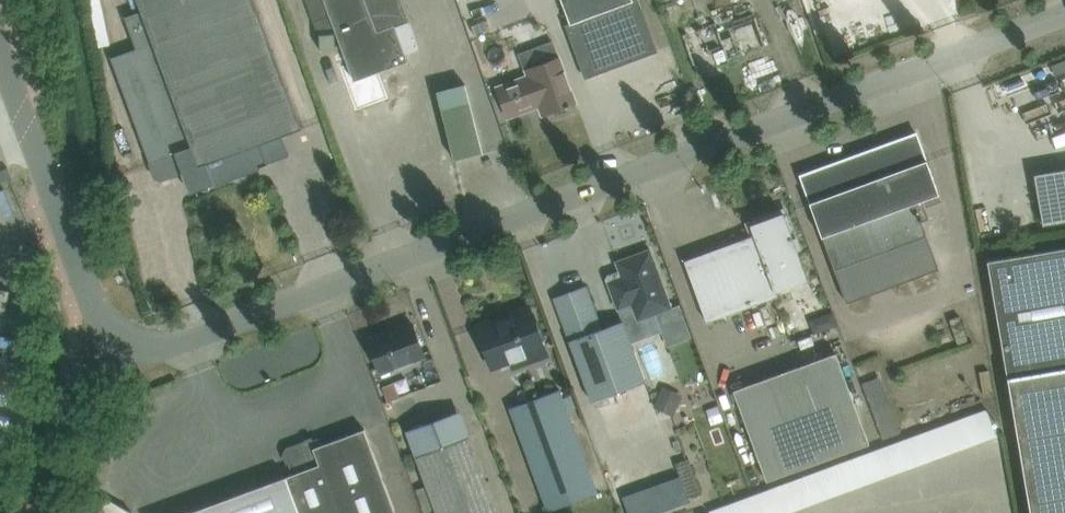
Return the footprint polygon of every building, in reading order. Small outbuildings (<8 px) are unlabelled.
[(113,56),(143,141),(149,158),(156,178),(161,181),(183,173),(191,192),(252,169),(251,166),(258,163),(260,167),(268,163),(261,143),(302,127),(294,107),(254,0),(138,0),(142,10),(127,15),(132,29),(139,47),(113,56)] [(306,1),(314,21),(317,32),(334,26),(355,80),(408,61),(406,54),(420,49),(413,30),(402,0),(306,0),(306,1)] [(566,24),(569,34),(571,34),(586,76),(657,50),(641,8),(642,8),(639,0),(561,0),(569,23),(566,24)] [(744,0),(728,0),(728,10),(744,10),(744,0)] [(497,89),(500,96),(508,117),(539,105),(543,115),(566,106),(567,108),(571,106),(570,105),(576,102),(560,59),(527,71),(529,78),(497,89)] [(1052,64),(1056,75),(1064,71),(1064,60),(1052,64)] [(437,90),(455,159),(483,152),(465,83),(437,90)] [(1048,85),(1026,92),(1029,104),(1052,98),(1048,85)] [(1044,118),(1046,129),(1063,124),(1061,114),(1044,118)] [(917,133),(801,175),(847,302),(938,269),(920,222),(928,219),(924,208),(942,200),(917,133)] [(1035,173),(1043,223),(1064,220),(1064,168),(1035,173)] [(685,260),(692,281),(707,321),(776,296),(775,292),(808,280),(784,212),(751,224),(755,234),(685,260)] [(987,261),(1031,512),(1064,512),(1064,247),(987,261)] [(672,308),(650,249),(616,261),(622,276),(608,281),(618,308),(632,303),(638,320),(672,308)] [(602,328),(593,302),(586,285),(580,288),(554,297),(592,401),(646,381),(623,320),(602,328)] [(18,335),(6,334),(0,386),(0,402),(28,405),(39,300),(22,298),(18,335)] [(778,327),(790,324),(786,302),(774,305),(778,327)] [(529,306),(478,325),(477,325),(492,365),(510,358),(513,367),(547,355),(529,306)] [(425,356),(413,323),(369,339),(381,372),(425,356)] [(735,389),(768,480),(871,441),(837,351),(735,389)] [(892,368),(878,372),(885,395),(900,391),(892,368)] [(347,376),(124,463),(134,510),(133,511),(132,512),(397,512),(347,376)] [(399,397),(394,382),(382,387),(388,401),(399,397)] [(548,509),(599,490),(561,388),(509,407),(548,509)] [(673,416),(679,404),(659,394),(653,406),(673,416)] [(987,407),(839,463),(849,489),(997,434),(987,407)] [(476,452),(468,432),(447,440),(440,421),(439,421),(439,422),(426,426),(425,423),(407,429),(427,485),(416,489),(425,512),(436,508),(438,512),(499,512),(476,452)] [(689,459),(676,463),(688,497),(701,493),(689,459)] [(839,463),(779,485),(789,512),(849,489),(839,463)] [(669,494),(662,477),(650,482),(646,471),(624,480),(635,508),(669,494)] [(722,481),(726,496),(738,492),(734,478),(722,481)] [(710,511),(711,512),(785,512),(789,512),(779,485),(710,511)] [(82,512),(132,512),(133,511),(96,490),(82,512)]
